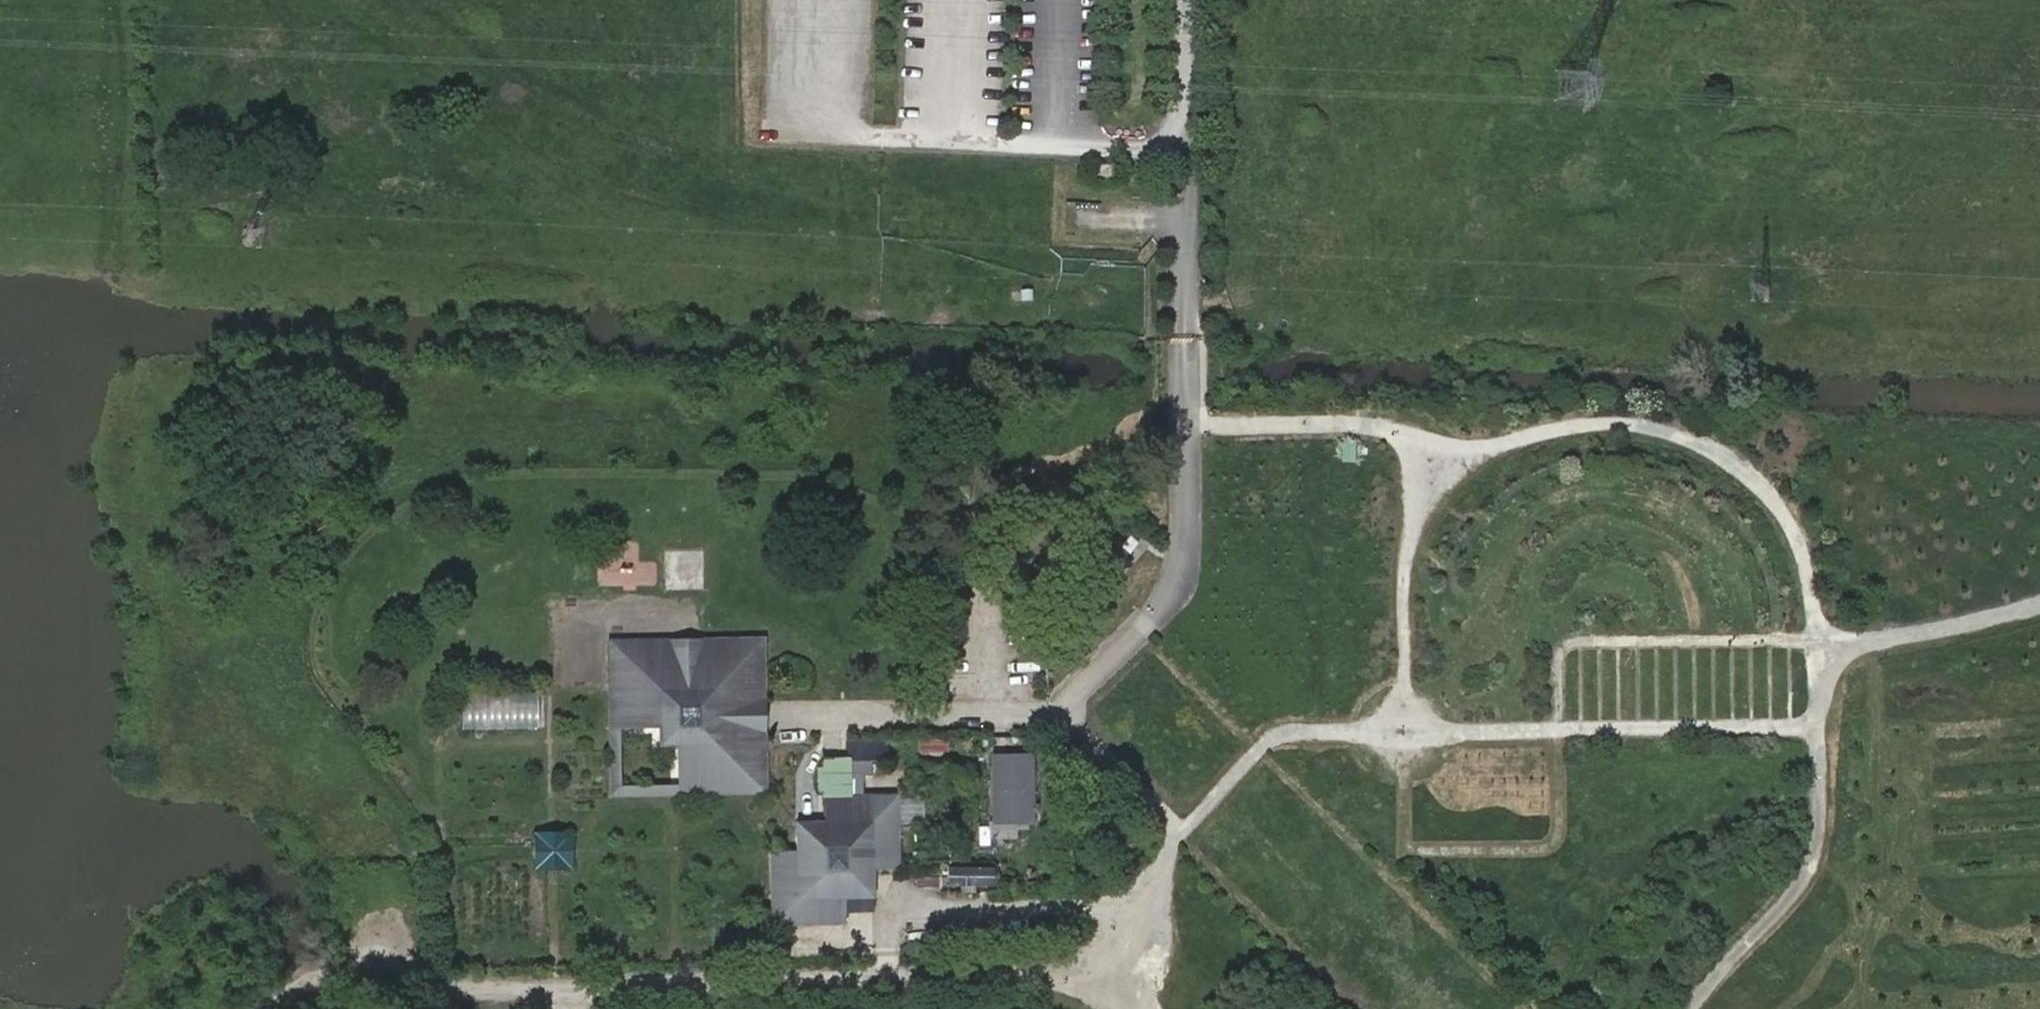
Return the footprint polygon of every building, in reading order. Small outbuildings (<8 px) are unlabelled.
[(666,589),(707,590),(707,549),(667,548),(666,589)] [(764,638),(606,641),(608,796),(767,794),(764,638)] [(675,746),(676,787),(755,786),(755,730),(732,731),(731,703),(754,703),(754,646),(711,647),(712,670),(657,670),(657,648),(614,648),(615,728),(657,727),(657,746),(675,746)] [(538,693),(462,696),(464,731),(539,728),(538,693)] [(843,759),(888,761),(889,735),(845,732),(843,759)] [(1035,826),(1036,753),(994,753),(993,825),(1035,826)] [(772,849),(773,921),(844,920),(844,897),(872,897),(872,869),(895,869),(895,797),(845,797),(845,812),(851,813),(851,820),(822,821),(794,821),(794,849),(772,849)] [(845,797),(822,797),(822,821),(851,820),(851,813),(845,812),(845,797)] [(572,832),(533,832),(533,871),(572,870),(572,832)]
